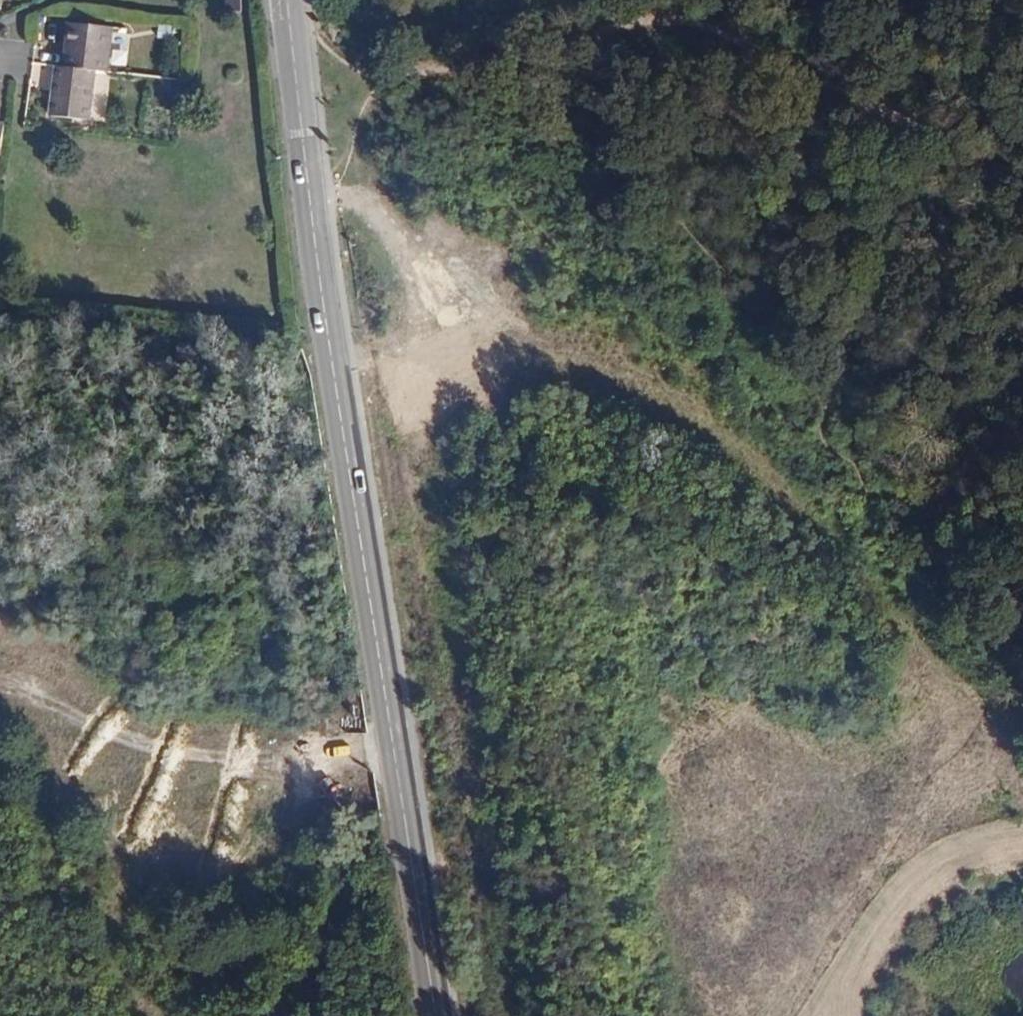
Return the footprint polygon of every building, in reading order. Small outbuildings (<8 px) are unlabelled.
[(116,21),(75,17),(69,62),(100,66),(113,66),(116,21)] [(95,113),(100,66),(69,62),(60,64),(56,108),(95,113)] [(5,151),(9,120),(0,119),(0,151),(5,151)]
